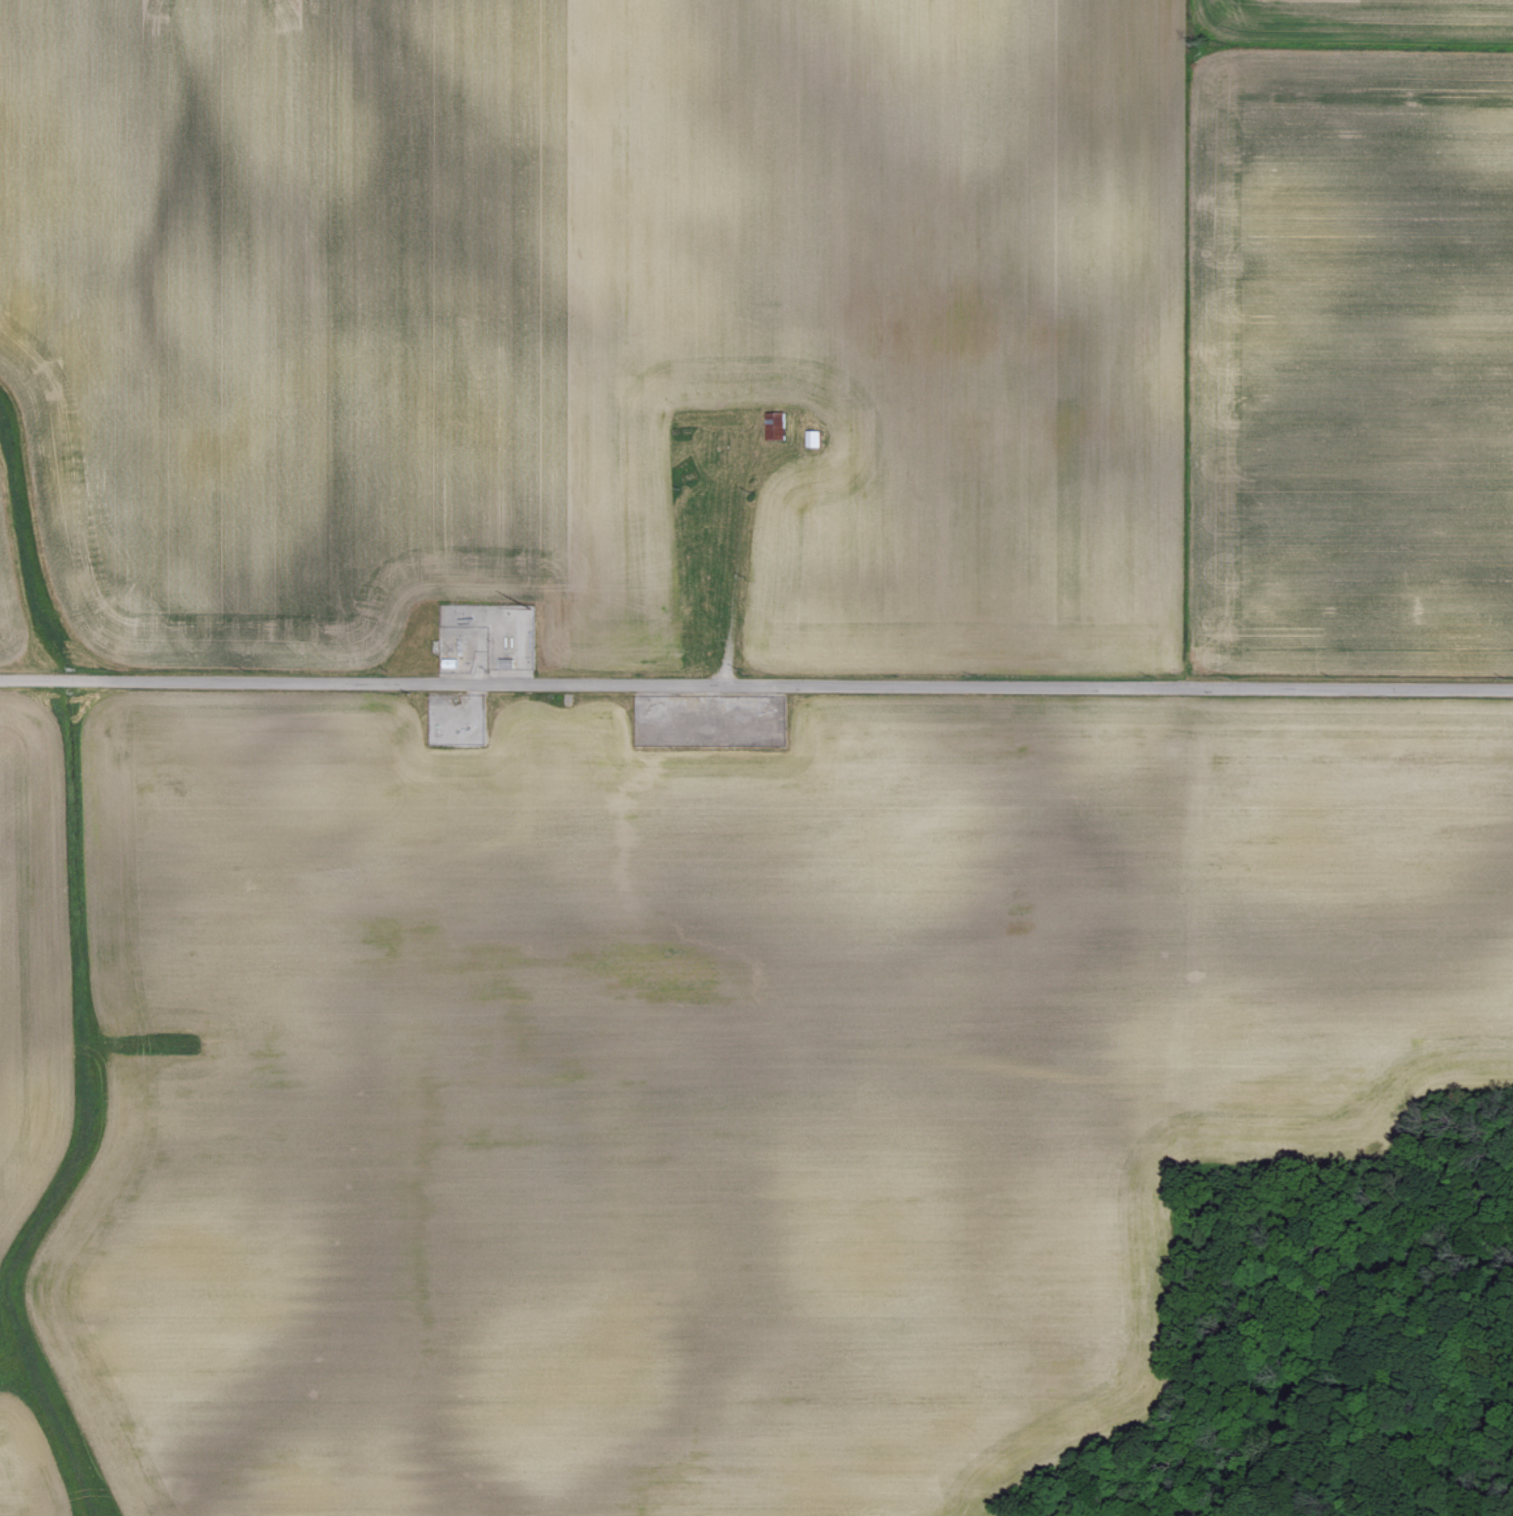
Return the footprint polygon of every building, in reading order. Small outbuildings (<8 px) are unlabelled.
[(785,413),(766,414),(767,440),(786,439),(785,413)] [(821,447),(821,431),(806,432),(807,447),(821,447)] [(457,659),(443,659),(443,668),(457,668),(457,659)]
